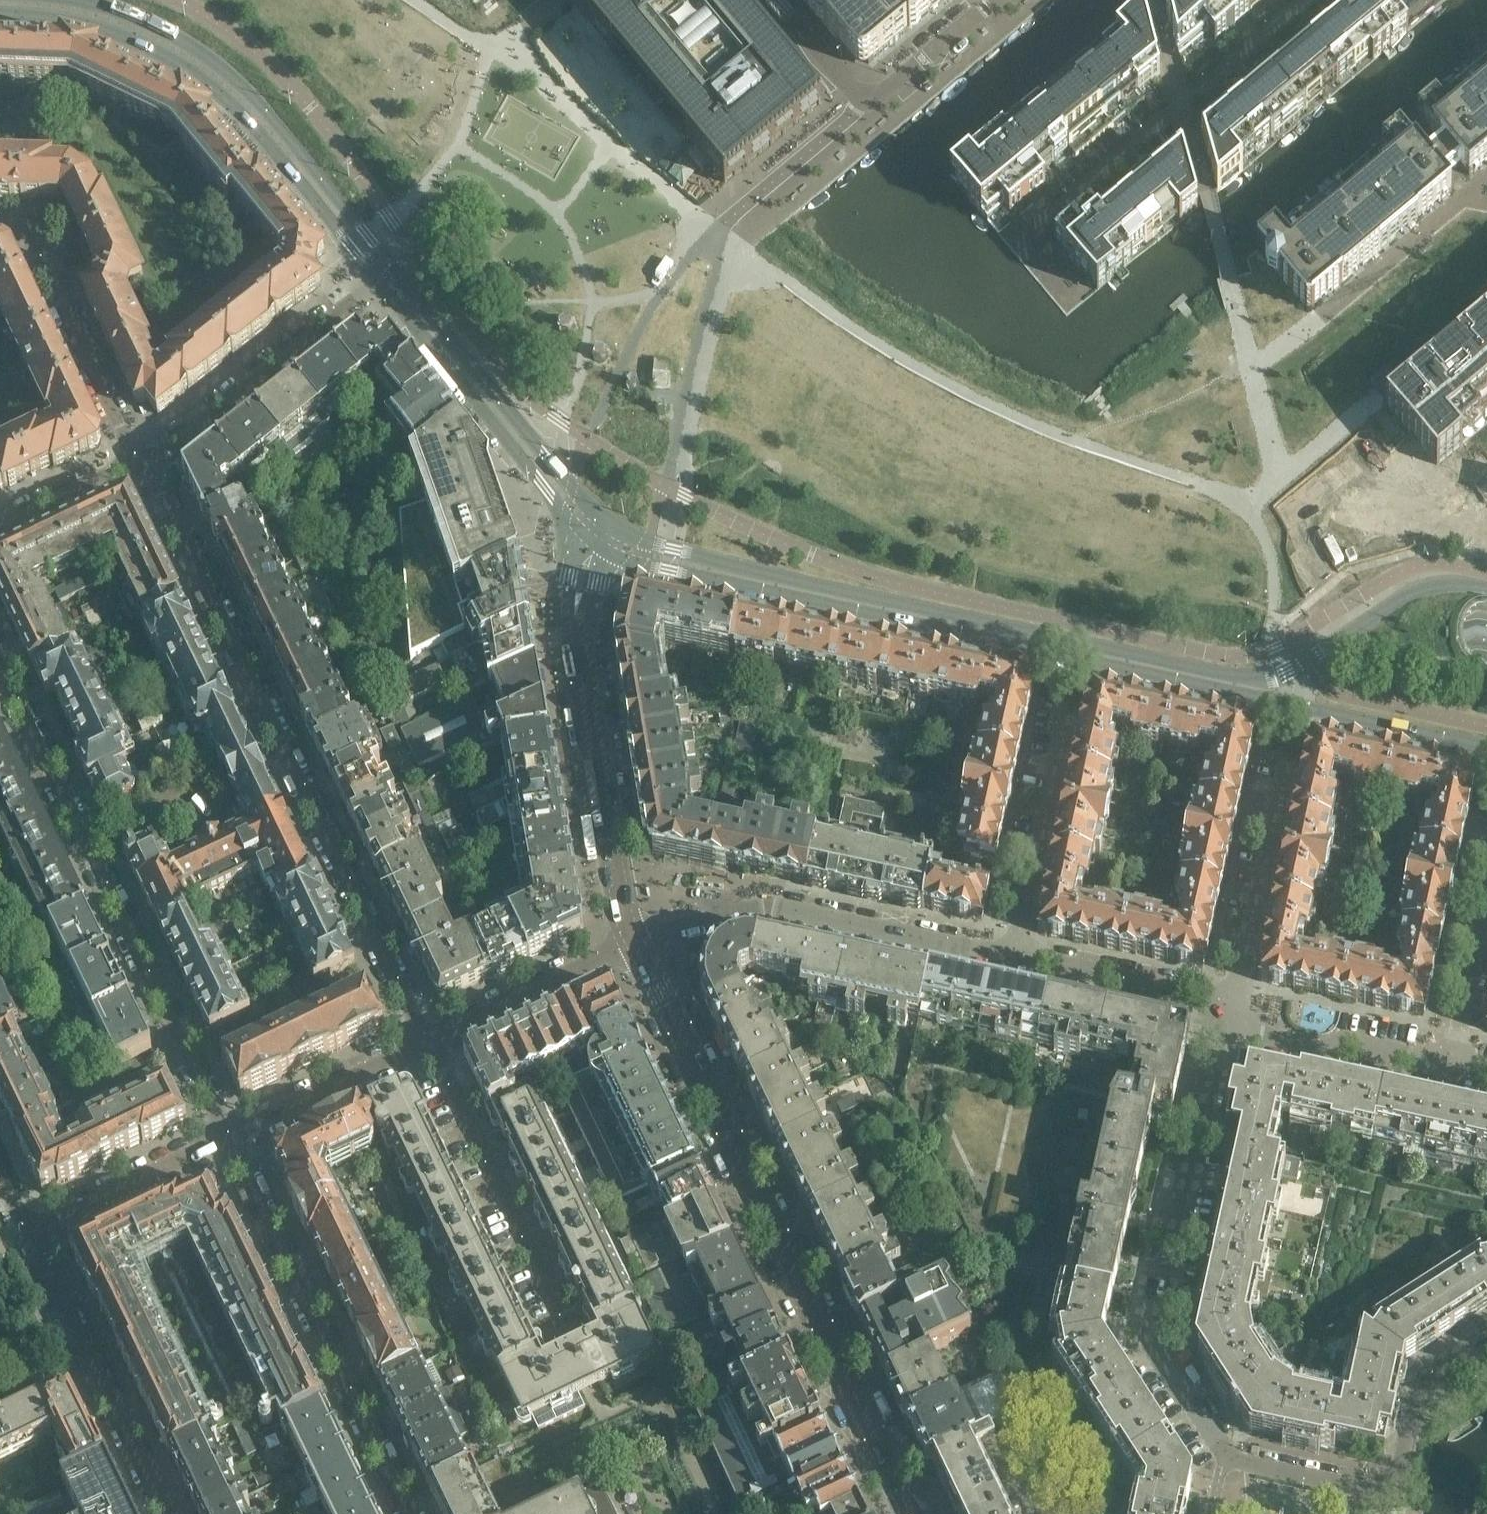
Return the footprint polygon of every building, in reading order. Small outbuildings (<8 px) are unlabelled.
[(745,0),(578,0),(575,2),(574,3),(612,48),(614,51),(615,50),(621,56),(619,57),(623,62),(624,61),(630,68),(629,69),(633,73),(634,72),(639,79),(638,80),(661,107),(662,106),(668,113),(667,114),(680,130),(681,129),(687,136),(686,137),(688,139),(689,141),(691,140),(696,147),(695,148),(705,160),(708,164),(709,163),(715,170),(714,171),(725,184),(740,172),(739,171),(746,165),(747,166),(800,121),(822,103),(784,58),(789,54),(770,31),(771,31),(752,8),(745,0)] [(810,9),(809,10),(811,14),(815,17),(817,16),(818,18),(817,19),(819,23),(823,26),(824,25),(856,63),(857,64),(857,65),(858,65),(859,65),(862,69),(865,66),(866,66),(867,65),(868,65),(868,64),(869,64),(909,31),(910,32),(918,30),(922,23),(920,21),(946,0),(803,0),(810,9)] [(1180,58),(1210,34),(1217,42),(1267,0),(1164,0),(1180,58)] [(1372,58),(1373,59),(1392,44),(1393,46),(1400,40),(1398,38),(1409,30),(1407,28),(1400,19),(1401,17),(1396,11),(1394,12),(1392,10),(1384,0),(1341,0),(1332,8),(1331,9),(1339,18),(1275,72),(1274,71),(1239,101),(1202,132),(1202,133),(1214,176),(1218,190),(1243,168),(1242,167),(1240,165),(1270,139),(1271,139),(1271,140),(1282,131),(1283,133),(1298,120),(1297,118),(1307,110),(1307,109),(1356,68),(1370,56),(1372,58)] [(1160,75),(1147,27),(1124,46),(1118,38),(1102,52),(1108,59),(1042,115),(1035,107),(969,163),(975,170),(957,186),(987,221),(1005,206),(1011,214),(1045,185),(1038,176),(1070,149),(1078,158),(1144,103),(1137,95),(1160,75)] [(72,80),(82,44),(64,40),(62,45),(34,44),(32,43),(26,43),(24,44),(20,44),(19,79),(28,80),(28,77),(36,77),(36,80),(55,80),(56,76),(72,80)] [(20,44),(17,44),(15,42),(9,42),(7,44),(0,43),(0,78),(3,79),(3,75),(11,76),(11,79),(19,79),(20,44)] [(119,105),(135,73),(132,72),(131,70),(126,67),(123,67),(98,55),(99,49),(82,44),(72,80),(88,85),(87,89),(105,97),(106,95),(112,98),(111,101),(119,105)] [(125,108),(141,76),(135,73),(119,105),(125,108)] [(1444,110),(1436,101),(1418,116),(1421,120),(1428,128),(1444,147),(1435,154),(1453,176),(1462,168),(1469,177),(1474,173),(1476,175),(1480,172),(1478,170),(1480,169),(1482,167),(1486,162),(1486,74),(1444,110)] [(208,118),(211,113),(183,91),(179,95),(154,82),(153,80),(147,78),(145,78),(141,76),(125,108),(131,111),(133,108),(141,112),(139,115),(158,125),(161,121),(185,141),(183,143),(189,152),(217,129),(208,118)] [(251,171),(242,160),(243,158),(239,153),(237,153),(232,147),(232,145),(228,140),(226,140),(217,129),(189,152),(195,159),(198,157),(202,163),(199,165),(210,178),(212,176),(218,182),(215,184),(223,193),(251,171)] [(1418,220),(1429,211),(1439,202),(1443,199),(1444,201),(1448,198),(1447,196),(1452,192),(1451,192),(1444,183),(1453,176),(1435,154),(1426,161),(1410,142),(1403,135),(1401,131),(1400,131),(1382,146),(1390,155),(1374,168),(1299,231),(1289,239),(1284,244),(1276,235),(1263,245),(1258,250),(1269,263),(1266,265),(1269,274),(1277,279),(1280,276),(1307,308),(1312,309),(1321,301),(1332,292),(1343,283),(1353,275),(1363,266),(1380,252),(1398,237),(1408,229),(1418,220)] [(1114,276),(1133,260),(1130,257),(1177,217),(1180,221),(1198,206),(1182,149),(1099,219),(1091,210),(1055,239),(1098,290),(1108,281),(1109,283),(1116,278),(1114,276)] [(42,161),(31,161),(31,163),(25,163),(26,157),(16,157),(15,162),(7,162),(8,160),(0,160),(0,197),(41,199),(42,161)] [(99,198),(90,179),(71,167),(52,167),(52,162),(42,161),(41,199),(63,199),(66,202),(75,220),(108,204),(104,196),(99,198)] [(247,207),(272,187),(261,174),(257,178),(251,171),(223,193),(229,201),(235,197),(240,204),(243,202),(247,207)] [(272,187),(247,207),(245,209),(250,216),(253,214),(258,221),(255,223),(268,238),(271,236),(275,243),(273,244),(278,251),(281,248),(305,228),(272,187)] [(119,236),(116,230),(120,229),(115,219),(112,221),(108,214),(111,212),(108,204),(75,220),(94,260),(127,244),(123,235),(119,236)] [(315,277),(317,259),(325,253),(305,228),(281,248),(286,256),(284,258),(282,270),(284,273),(277,279),(297,304),(321,285),(315,277)] [(136,317),(131,306),(127,297),(130,285),(144,279),(137,266),(133,267),(129,258),(133,256),(127,244),(94,260),(100,272),(94,289),(85,294),(131,389),(147,382),(145,377),(152,371),(146,358),(149,356),(144,345),(148,343),(142,333),(140,334),(137,327),(140,325),(136,317)] [(11,250),(4,246),(0,246),(0,263),(0,300),(1,300),(3,306),(0,308),(0,310),(3,317),(36,303),(11,250)] [(297,304),(277,279),(274,276),(252,293),(275,322),(297,304)] [(232,356),(275,322),(252,293),(209,327),(232,356)] [(74,381),(39,309),(36,303),(3,317),(11,334),(16,332),(19,338),(14,341),(22,357),(27,355),(30,361),(26,364),(34,381),(39,379),(41,385),(37,387),(42,397),(74,381)] [(1437,464),(1463,443),(1486,424),(1486,423),(1486,319),(1482,323),(1480,325),(1433,364),(1431,366),(1413,381),(1408,385),(1403,389),(1401,390),(1390,400),(1387,403),(1386,403),(1437,464)] [(182,395),(232,356),(209,327),(170,357),(173,361),(162,370),(182,395)] [(405,411),(432,388),(394,339),(393,340),(388,339),(387,338),(379,345),(376,341),(371,341),(367,344),(361,336),(360,336),(355,335),(354,335),(336,350),(358,377),(377,362),(389,378),(383,383),(405,411)] [(320,409),(358,377),(336,350),(297,381),(319,410),(320,409)] [(673,362),(655,361),(653,387),(671,389),(673,362)] [(182,395),(162,370),(158,374),(152,371),(145,377),(147,382),(131,389),(138,405),(148,401),(158,414),(182,395)] [(85,404),(74,381),(42,397),(50,413),(53,412),(55,418),(85,404)] [(311,438),(330,422),(320,409),(319,410),(297,381),(258,412),(280,440),(302,468),(322,452),(311,438)] [(406,439),(446,405),(432,388),(405,411),(392,421),(406,439)] [(101,438),(85,404),(55,418),(58,425),(39,434),(53,465),(55,467),(98,446),(101,438)] [(419,456),(459,423),(446,405),(406,439),(419,456)] [(241,471),(280,440),(258,412),(219,443),(241,471)] [(519,558),(511,534),(490,475),(491,464),(459,423),(419,456),(417,458),(433,505),(400,517),(411,658),(442,642),(527,599),(526,597),(524,598),(519,587),(525,586),(523,579),(520,558),(519,558)] [(39,434),(38,432),(29,436),(31,440),(25,443),(23,439),(5,447),(7,451),(0,455),(0,479),(4,487),(4,488),(8,486),(11,487),(16,484),(17,482),(53,465),(39,434)] [(228,494),(222,486),(241,471),(219,443),(183,471),(189,483),(213,532),(249,514),(237,490),(228,494)] [(157,553),(130,497),(103,510),(119,542),(116,544),(121,553),(119,557),(125,569),(157,553)] [(119,542),(103,510),(58,532),(73,564),(116,544),(119,542)] [(260,537),(265,535),(254,512),(249,514),(213,532),(220,546),(221,547),(222,547),(223,547),(224,546),(232,562),(264,546),(260,537)] [(73,564),(58,532),(12,554),(28,586),(31,585),(73,564)] [(287,579),(281,567),(306,555),(295,532),(264,546),(232,562),(253,607),(286,591),(282,582),(287,579)] [(179,598),(157,553),(125,569),(147,613),(179,598)] [(31,585),(28,586),(12,554),(0,560),(0,596),(12,622),(45,606),(40,595),(36,593),(31,585)] [(312,571),(307,559),(299,563),(304,574),(312,571)] [(111,577),(106,565),(100,568),(106,579),(111,577)] [(106,579),(100,568),(95,570),(100,582),(106,579)] [(91,586),(85,575),(80,578),(86,589),(91,586)] [(86,589),(80,578),(74,581),(80,592),(86,589)] [(71,596),(65,585),(60,588),(65,599),(71,596)] [(65,599),(60,588),(54,590),(59,602),(65,599)] [(326,599),(321,588),(313,592),(318,603),(326,599)] [(677,636),(685,601),(632,589),(628,592),(616,647),(656,656),(661,633),(677,636)] [(308,624),(302,611),(296,599),(291,601),(286,591),(253,607),(275,652),(308,636),(303,627),(308,624)] [(179,598),(147,613),(143,616),(149,629),(146,631),(155,651),(159,649),(170,671),(206,654),(179,598)] [(332,611),(326,599),(318,603),(324,615),(332,611)] [(489,644),(531,623),(527,599),(442,642),(452,662),(489,644)] [(106,605),(104,600),(93,605),(96,610),(106,605)] [(731,648),(738,612),(685,601),(677,636),(694,640),(695,644),(712,647),(715,644),(731,648)] [(83,616),(96,610),(93,605),(80,611),(83,616)] [(109,611),(106,605),(96,610),(98,616),(109,611)] [(67,652),(56,629),(45,606),(12,622),(35,668),(67,652)] [(86,622),(98,616),(96,610),(83,616),(86,622)] [(117,627),(109,611),(98,616),(106,632),(117,627)] [(783,662),(792,624),(775,620),(774,621),(755,616),(738,612),(731,648),(730,651),(738,653),(737,657),(748,659),(749,655),(767,659),(766,663),(775,665),(776,661),(783,662)] [(349,644),(339,622),(322,630),(332,652),(349,644)] [(538,665),(535,645),(531,623),(489,644),(452,662),(470,697),(472,696),(496,685),(497,685),(538,665)] [(834,673),(842,635),(826,631),(826,632),(806,628),(806,627),(792,624),(783,662),(788,663),(788,668),(797,670),(798,666),(818,670),(817,674),(829,676),(830,672),(834,673)] [(886,684),(894,646),(877,642),(877,643),(857,639),(857,638),(842,635),(834,673),(841,675),(840,679),(849,681),(850,677),(870,681),(869,685),(877,687),(878,683),(886,684)] [(329,668),(324,656),(317,643),(313,645),(308,636),(275,652),(296,696),(330,680),(325,670),(329,668)] [(355,658),(350,646),(342,650),(347,662),(355,658)] [(937,695),(945,657),(928,653),(928,654),(908,650),(909,649),(894,646),(886,684),(892,685),(891,690),(900,692),(901,687),(921,691),(920,695),(928,698),(930,693),(937,695)] [(663,701),(659,674),(656,656),(616,647),(626,707),(663,701)] [(101,694),(95,680),(86,662),(78,666),(70,651),(67,652),(35,668),(49,697),(56,694),(65,712),(101,694)] [(121,663),(133,657),(130,651),(118,657),(121,663)] [(235,715),(206,654),(170,671),(183,699),(180,701),(190,720),(192,719),(196,727),(200,725),(203,731),(206,730),(235,715)] [(121,663),(118,657),(108,662),(111,668),(121,663)] [(136,664),(135,661),(133,657),(121,663),(124,670),(136,664)] [(970,702),(978,665),(960,661),(960,660),(945,657),(937,695),(970,702)] [(124,670),(121,663),(111,668),(114,675),(124,670)] [(490,711),(542,685),(538,665),(497,685),(503,699),(501,699),(495,697),(486,701),(489,709),(490,711)] [(995,701),(1002,670),(1001,670),(1001,669),(985,665),(985,666),(978,665),(970,702),(977,703),(980,700),(981,698),(995,701)] [(1033,690),(1036,677),(1025,675),(1025,674),(1009,670),(1009,671),(1002,670),(995,701),(1001,702),(1001,701),(1030,707),(1034,690),(1033,690)] [(778,685),(780,673),(770,671),(768,683),(778,685)] [(788,688),(791,675),(780,673),(778,685),(788,688)] [(351,712),(345,701),(339,688),(335,690),(330,680),(296,696),(305,714),(303,715),(302,715),(302,716),(314,742),(351,724),(346,714),(351,712)] [(465,745),(545,705),(542,685),(490,711),(489,709),(480,714),(472,696),(470,697),(402,731),(418,767),(465,745)] [(829,697),(831,688),(822,686),(820,695),(829,697)] [(839,699),(840,690),(831,688),(829,697),(839,699)] [(1119,727),(1126,697),(1118,695),(1118,694),(1102,690),(1102,691),(1091,689),(1089,702),(1088,702),(1084,719),(1114,725),(1114,726),(1119,727)] [(128,749),(119,731),(101,694),(65,712),(85,753),(77,756),(90,783),(107,774),(109,777),(125,769),(127,768),(124,761),(127,759),(124,751),(128,749)] [(880,707),(883,697),(874,695),(871,706),(880,708),(880,707)] [(888,708),(891,697),(883,695),(883,697),(880,707),(888,708)] [(1143,739),(1150,702),(1142,700),(1142,699),(1126,696),(1126,697),(1119,727),(1135,730),(1134,735),(1136,738),(1143,739)] [(691,723),(689,714),(688,705),(674,708),(672,699),(663,701),(626,707),(633,742),(679,735),(677,725),(691,723)] [(1026,725),(1030,707),(1001,701),(1001,702),(997,717),(992,716),(990,726),(1024,732),(1025,725),(1026,725)] [(1166,744),(1174,706),(1158,703),(1158,704),(1150,702),(1143,739),(1150,740),(1149,743),(1159,745),(1160,742),(1166,744)] [(550,735),(545,705),(465,745),(470,757),(502,743),(550,735)] [(159,714),(158,712),(155,706),(144,711),(148,720),(159,714)] [(1188,749),(1196,712),(1190,711),(1190,710),(1174,706),(1166,744),(1172,745),(1171,748),(1182,750),(1183,747),(1188,749)] [(148,720),(144,711),(133,717),(137,725),(148,720)] [(1215,748),(1222,718),(1222,717),(1206,713),(1206,714),(1196,712),(1188,749),(1195,750),(1197,749),(1199,743),(1215,748)] [(163,722),(159,714),(148,720),(152,728),(163,722)] [(282,812),(262,770),(235,715),(206,730),(220,760),(219,767),(225,771),(232,785),(231,792),(236,796),(251,827),(282,812)] [(1253,738),(1256,725),(1246,723),(1246,722),(1229,718),(1229,719),(1222,718),(1215,748),(1219,749),(1220,747),(1251,754),(1254,738),(1253,738)] [(1111,741),(1114,726),(1114,725),(1084,719),(1080,737),(1081,737),(1079,745),(1113,751),(1115,742),(1111,741)] [(152,728),(148,720),(137,725),(141,733),(152,728)] [(324,761),(369,738),(360,720),(351,724),(314,742),(324,761)] [(754,743),(757,728),(742,725),(739,740),(754,743)] [(1019,757),(1023,741),(1022,741),(1024,732),(990,726),(986,725),(985,731),(981,730),(979,741),(982,742),(981,749),(1019,757)] [(730,744),(728,729),(718,730),(721,746),(730,744)] [(402,744),(396,733),(395,731),(384,736),(390,750),(393,749),(398,746),(402,744)] [(0,734),(0,761),(11,756),(0,734)] [(553,754),(550,735),(502,743),(505,762),(553,754)] [(697,759),(695,750),(694,742),(681,744),(679,735),(633,742),(639,779),(685,771),(683,761),(697,759)] [(1341,776),(1348,744),(1347,744),(1346,745),(1339,743),(1323,739),(1323,740),(1312,737),(1309,750),(1305,766),(1336,773),(1336,774),(1341,776)] [(332,778),(377,756),(369,738),(324,761),(332,778)] [(174,750),(172,746),(171,743),(161,747),(165,755),(174,750)] [(762,759),(764,750),(735,743),(733,754),(762,761),(762,759)] [(404,775),(413,770),(402,744),(393,749),(404,775)] [(1364,788),(1371,750),(1363,749),(1363,748),(1348,744),(1341,776),(1341,777),(1356,780),(1355,783),(1358,786),(1364,788)] [(1117,772),(1120,761),(1116,760),(1118,752),(1113,751),(1079,745),(1078,753),(1077,753),(1073,770),(1112,778),(1114,771),(1117,772)] [(727,763),(725,746),(718,748),(720,764),(727,763)] [(165,755),(161,747),(155,750),(159,758),(165,755)] [(1247,773),(1251,754),(1220,747),(1219,749),(1216,764),(1212,763),(1210,772),(1244,779),(1246,773),(1247,773)] [(1015,776),(1019,757),(981,749),(979,757),(975,756),(973,766),(977,767),(975,775),(1012,783),(1014,775),(1015,776)] [(180,763),(174,750),(165,755),(171,768),(180,763)] [(779,763),(781,753),(764,750),(762,759),(779,763)] [(1388,793),(1395,755),(1379,751),(1379,752),(1371,750),(1364,788),(1371,789),(1371,792),(1380,794),(1380,791),(1388,793)] [(796,770),(799,757),(781,753),(779,763),(778,767),(796,770)] [(557,774),(553,754),(505,762),(509,782),(557,774)] [(171,768),(165,755),(159,758),(165,771),(171,768)] [(1148,765),(1150,757),(1140,755),(1139,763),(1148,765)] [(1411,798),(1419,761),(1410,759),(1410,758),(1395,755),(1388,793),(1394,794),(1393,797),(1402,799),(1403,796),(1411,798)] [(11,756),(0,761),(0,789),(22,779),(11,756)] [(378,784),(370,770),(381,764),(377,756),(332,778),(347,810),(392,788),(388,780),(378,784)] [(1436,796),(1443,766),(1442,766),(1443,765),(1426,762),(1419,761),(1411,798),(1418,800),(1421,798),(1422,795),(1436,798),(1436,796)] [(1333,790),(1336,774),(1336,773),(1305,766),(1301,785),(1302,785),(1300,792),(1335,800),(1337,791),(1333,790)] [(1474,786),(1477,773),(1466,771),(1466,770),(1450,767),(1450,768),(1443,766),(1436,796),(1443,798),(1443,797),(1471,803),(1475,786),(1474,786)] [(135,796),(137,791),(125,769),(109,777),(107,774),(90,783),(105,814),(116,809),(115,806),(135,796)] [(1113,796),(1115,785),(1111,784),(1112,778),(1073,770),(1069,788),(1070,788),(1069,795),(1106,803),(1108,795),(1113,796)] [(702,794),(701,785),(700,778),(686,780),(685,771),(639,779),(645,814),(689,807),(689,796),(702,794)] [(1243,789),(1242,789),(1244,779),(1210,772),(1205,771),(1203,779),(1200,778),(1197,788),(1202,789),(1200,798),(1239,806),(1243,789)] [(723,782),(725,772),(709,775),(709,784),(723,782)] [(729,804),(736,775),(725,772),(723,782),(719,801),(729,804)] [(560,794),(557,774),(509,782),(512,802),(560,794)] [(1012,783),(975,775),(971,774),(963,804),(969,805),(1007,813),(1013,783),(1012,783)] [(1168,789),(1170,780),(1161,777),(1159,786),(1168,789)] [(22,779),(0,789),(0,816),(32,801),(22,779)] [(923,798),(843,781),(841,793),(920,810),(923,798)] [(719,801),(723,782),(709,784),(709,803),(719,801)] [(392,816),(385,801),(396,796),(392,788),(347,810),(362,841),(407,819),(404,811),(392,816)] [(955,802),(958,791),(949,789),(947,801),(955,802)] [(1341,811),(1337,810),(1339,801),(1335,800),(1300,792),(1298,801),(1294,819),(1334,828),(1335,820),(1339,821),(1341,811)] [(563,813),(560,794),(512,802),(516,821),(563,813)] [(1105,835),(1111,804),(1106,803),(1069,795),(1068,795),(1061,825),(1100,834),(1105,835)] [(483,817),(474,799),(473,797),(453,807),(463,827),(483,817)] [(1467,821),(1471,803),(1443,797),(1443,798),(1439,814),(1434,813),(1432,822),(1465,829),(1466,821),(1467,821)] [(1236,824),(1239,806),(1200,798),(1198,804),(1195,804),(1192,814),(1196,815),(1195,823),(1233,831),(1235,824),(1236,824)] [(32,801),(0,816),(0,824),(7,839),(43,823),(32,801)] [(1383,816),(1385,804),(1376,802),(1373,814),(1383,816)] [(1004,822),(1006,814),(1007,813),(969,805),(963,830),(1001,838),(1005,822),(1004,822)] [(705,861),(714,823),(689,819),(689,807),(645,814),(650,846),(654,850),(705,861)] [(772,875),(782,829),(774,827),(778,814),(760,811),(757,824),(748,822),(738,868),(772,875)] [(310,871),(282,812),(251,827),(237,833),(236,830),(223,836),(221,832),(195,845),(196,849),(184,855),(186,858),(172,865),(168,867),(169,870),(139,884),(157,921),(182,909),(188,906),(188,907),(269,868),(278,886),(310,871)] [(567,834),(563,813),(516,821),(519,841),(567,834)] [(460,826),(454,814),(435,822),(441,834),(460,826)] [(1144,832),(1148,816),(1139,814),(1135,830),(1144,832)] [(440,836),(432,820),(430,816),(422,821),(432,840),(440,836)] [(1361,834),(1364,819),(1354,817),(1352,832),(1361,834)] [(807,883),(817,837),(809,835),(812,821),(795,818),(792,831),(782,829),(772,875),(807,883)] [(408,848),(400,833),(411,827),(407,819),(362,841),(378,873),(421,851),(422,851),(418,843),(408,848)] [(1333,845),(1336,835),(1333,834),(1334,828),(1294,819),(1290,836),(1291,836),(1289,843),(1288,843),(1288,845),(1332,854),(1332,852),(1329,851),(1330,844),(1333,845)] [(738,868),(748,822),(738,820),(736,827),(714,823),(705,861),(738,868)] [(957,829),(958,821),(950,820),(949,827),(957,829)] [(932,869),(934,859),(893,850),(896,837),(895,837),(879,834),(877,843),(872,842),(868,844),(849,840),(852,827),(821,821),(817,837),(807,883),(923,908),(923,907),(932,869)] [(1460,854),(1464,837),(1463,837),(1465,829),(1432,822),(1428,821),(1426,829),(1421,828),(1419,838),(1424,839),(1422,846),(1460,854)] [(1227,863),(1234,831),(1233,831),(1195,823),(1191,822),(1184,853),(1188,854),(1226,862),(1227,863)] [(53,844),(43,823),(7,839),(18,861),(53,844)] [(1100,852),(1103,842),(1098,841),(1100,834),(1061,825),(1061,826),(1062,827),(1060,834),(1059,834),(1056,850),(1094,859),(1096,850),(1100,852)] [(954,839),(957,829),(949,827),(947,837),(954,839)] [(1401,842),(1404,829),(1396,827),(1395,830),(1393,840),(1401,842)] [(1393,840),(1395,830),(1386,828),(1384,838),(1393,840)] [(990,887),(996,856),(997,857),(1001,838),(963,830),(959,847),(970,849),(965,867),(978,870),(975,884),(990,887)] [(1152,846),(1155,834),(1147,832),(1144,844),(1152,846)] [(570,853),(567,834),(519,841),(522,861),(570,853)] [(172,865),(166,853),(161,841),(156,839),(135,849),(134,846),(123,851),(139,884),(169,870),(168,867),(172,865)] [(64,867),(62,863),(53,844),(18,861),(29,884),(64,867)] [(1156,872),(1161,848),(1152,846),(1144,844),(1139,869),(1153,872),(1156,872)] [(1326,883),(1332,854),(1288,845),(1282,874),(1323,882),(1326,883)] [(1456,872),(1460,854),(1422,846),(1421,853),(1416,852),(1414,864),(1418,865),(1417,872),(1454,880),(1455,879),(1454,879),(1455,872),(1456,872)] [(1371,862),(1374,848),(1365,847),(1362,861),(1369,862),(1371,862)] [(1096,878),(1098,867),(1092,866),(1094,859),(1056,850),(1052,869),(1053,869),(1051,876),(1085,884),(1089,885),(1091,877),(1096,878)] [(444,900),(421,851),(378,873),(401,921),(438,903),(444,900)] [(574,873),(570,853),(522,861),(526,881),(574,873)] [(1222,887),(1225,870),(1226,862),(1188,854),(1187,860),(1183,859),(1181,869),(1184,870),(1182,878),(1222,887)] [(1369,862),(1362,861),(1358,860),(1354,877),(1366,880),(1369,862)] [(75,889),(64,867),(29,884),(40,906),(75,889)] [(947,913),(955,879),(941,877),(942,871),(932,869),(923,907),(932,909),(932,910),(947,913)] [(333,919),(310,871),(278,886),(275,888),(283,904),(278,907),(286,923),(291,922),(298,935),(333,919)] [(1454,880),(1417,872),(1412,871),(1406,900),(1410,901),(1448,909),(1454,880)] [(1164,887),(1167,875),(1156,872),(1153,872),(1151,884),(1164,887)] [(577,893),(574,873),(526,881),(529,900),(532,900),(577,893)] [(1321,901),(1324,890),(1321,889),(1323,882),(1282,874),(1282,875),(1281,882),(1280,882),(1276,900),(1316,909),(1318,901),(1321,901)] [(1076,906),(1078,892),(1083,892),(1085,884),(1051,876),(1049,885),(1048,885),(1045,901),(1075,907),(1076,906)] [(1218,905),(1222,887),(1182,878),(1181,885),(1178,884),(1176,894),(1180,895),(1179,902),(1183,903),(1216,910),(1217,905),(1218,905)] [(986,906),(990,888),(989,888),(990,887),(975,884),(955,879),(947,913),(948,914),(948,913),(955,914),(955,915),(971,919),(971,918),(982,920),(985,906),(986,906)] [(85,911),(75,889),(40,906),(50,928),(85,911)] [(581,912),(577,893),(532,900),(535,912),(530,913),(534,920),(581,912)] [(1316,926),(1319,915),(1315,915),(1316,909),(1276,900),(1272,917),(1273,917),(1272,924),(1306,932),(1311,933),(1313,925),(1316,926)] [(1075,941),(1082,907),(1076,906),(1075,907),(1045,901),(1041,919),(1042,920),(1039,932),(1049,935),(1065,939),(1066,938),(1073,940),(1073,941),(1075,941)] [(1442,936),(1446,918),(1445,918),(1447,911),(1448,911),(1448,909),(1410,901),(1408,909),(1404,908),(1402,919),(1406,920),(1404,928),(1442,936)] [(493,976),(472,933),(456,940),(438,903),(401,921),(440,1002),(493,976)] [(1214,921),(1216,910),(1183,903),(1181,913),(1186,914),(1182,929),(1183,929),(1183,930),(1211,937),(1214,921)] [(1099,945),(1107,906),(1101,905),(1098,907),(1097,910),(1082,907),(1075,941),(1089,944),(1089,943),(1099,945)] [(1121,951),(1130,911),(1126,910),(1126,908),(1115,905),(1115,908),(1107,906),(1099,945),(1105,947),(1105,948),(1121,951)] [(548,949),(534,920),(530,913),(527,906),(508,915),(530,958),(531,958),(531,957),(548,949)] [(203,952),(182,909),(157,921),(178,964),(203,952)] [(1146,956),(1154,916),(1147,914),(1148,912),(1138,910),(1137,912),(1130,911),(1121,951),(1136,955),(1137,954),(1146,956)] [(8,911),(0,915),(0,917),(3,923),(12,919),(8,911)] [(97,935),(85,911),(50,928),(62,951),(97,935)] [(581,933),(583,929),(581,912),(534,920),(548,949),(567,940),(581,934),(581,933)] [(1338,939),(1344,915),(1333,912),(1327,937),(1338,939)] [(261,924),(256,914),(245,920),(250,930),(261,924)] [(530,958),(508,915),(491,924),(512,966),(529,958),(530,958)] [(1170,961),(1177,927),(1163,924),(1163,921),(1160,917),(1154,916),(1146,956),(1153,957),(1153,958),(1169,962),(1169,961),(1170,961)] [(16,928),(12,919),(3,923),(7,933),(16,928)] [(356,965),(333,919),(298,935),(305,950),(300,953),(309,970),(313,967),(321,982),(356,965)] [(250,930),(245,920),(234,925),(239,935),(250,930)] [(265,932),(261,924),(250,930),(254,937),(265,932)] [(512,966),(491,924),(472,933),(493,976),(512,966)] [(1304,941),(1306,932),(1272,924),(1270,933),(1269,933),(1265,949),(1296,955),(1300,940),(1304,941)] [(1207,956),(1211,937),(1183,930),(1183,929),(1182,929),(1177,928),(1177,927),(1170,961),(1176,962),(1176,963),(1193,967),(1193,966),(1203,968),(1206,956),(1207,956)] [(1439,953),(1442,936),(1404,928),(1403,934),(1399,933),(1397,943),(1401,944),(1399,952),(1404,953),(1436,960),(1438,953),(1439,953)] [(254,937),(250,930),(239,935),(242,943),(254,937)] [(752,968),(760,934),(746,933),(727,938),(716,947),(715,947),(708,955),(709,956),(703,969),(702,988),(706,1001),(738,985),(739,973),(752,968)] [(804,980),(812,945),(760,934),(752,968),(804,980)] [(130,1004),(97,935),(62,951),(65,959),(50,967),(46,974),(67,1019),(74,1022),(81,1018),(85,1026),(96,1021),(130,1004)] [(839,998),(849,953),(812,945),(804,980),(802,990),(811,991),(809,1000),(818,1002),(827,1004),(829,995),(839,998)] [(241,1008),(233,989),(229,980),(234,978),(225,960),(219,963),(213,947),(203,952),(178,964),(212,1035),(214,1034),(252,1015),(247,1006),(241,1008)] [(1297,989),(1304,957),(1296,955),(1265,949),(1261,967),(1262,968),(1259,980),(1270,983),(1286,987),(1286,986),(1294,988),(1294,989),(1297,989)] [(879,1006),(889,962),(849,953),(839,998),(850,1000),(847,1014),(864,1017),(867,1004),(879,1006)] [(1435,969),(1434,969),(1436,960),(1404,953),(1401,963),(1406,963),(1403,979),(1432,985),(1435,969)] [(1319,993),(1327,955),(1321,954),(1317,957),(1316,960),(1304,957),(1297,989),(1310,992),(1310,991),(1319,993)] [(1343,999),(1352,960),(1345,959),(1345,957),(1336,955),(1335,957),(1327,955),(1319,993),(1326,995),(1326,996),(1343,999)] [(1367,1004),(1376,965),(1368,964),(1368,962),(1358,960),(1358,962),(1352,960),(1343,999),(1357,1003),(1358,1002),(1367,1004)] [(921,1014),(930,971),(889,962),(879,1006),(891,1009),(888,1023),(906,1026),(909,1013),(920,1016),(921,1014)] [(283,971),(279,964),(270,968),(274,976),(283,971)] [(1390,1009),(1397,977),(1383,974),(1383,970),(1381,967),(1376,965),(1367,1004),(1373,1005),(1373,1006),(1390,1010),(1390,1009)] [(274,976),(270,968),(261,973),(265,980),(274,976)] [(287,979),(283,972),(283,971),(274,976),(278,983),(287,979)] [(982,1027),(991,984),(930,971),(921,1014),(939,1018),(938,1025),(964,1030),(965,1023),(982,1027)] [(762,1034),(750,1010),(772,1000),(739,973),(738,985),(706,1001),(729,1050),(762,1034)] [(278,983),(274,976),(265,980),(268,988),(278,983)] [(1428,1004),(1432,985),(1403,979),(1397,977),(1390,1009),(1397,1010),(1397,1011),(1413,1015),(1414,1014),(1424,1016),(1427,1004),(1428,1004)] [(38,997),(30,979),(21,983),(29,1001),(38,997)] [(1038,1039),(1048,997),(991,984),(982,1027),(998,1031),(997,1038),(1023,1043),(1024,1036),(1038,1039)] [(619,1004),(610,985),(574,1003),(583,1021),(619,1004)] [(386,1027),(368,990),(359,995),(359,996),(330,1010),(329,1008),(320,1013),(338,1051),(386,1027)] [(5,991),(0,993),(0,1035),(15,1028),(21,1025),(5,991)] [(1100,1053),(1108,1014),(1109,1014),(1110,1010),(1048,997),(1038,1039),(1056,1044),(1055,1051),(1080,1056),(1082,1049),(1100,1053)] [(798,1016),(780,1002),(771,1007),(779,1025),(798,1016)] [(596,1047),(592,1039),(583,1021),(574,1003),(556,1011),(578,1055),(596,1047)] [(141,1027),(130,1004),(96,1021),(107,1044),(141,1027)] [(627,1022),(619,1004),(583,1021),(592,1039),(598,1036),(627,1022)] [(1128,1228),(1152,1116),(1152,1115),(1159,1116),(1169,1103),(1174,1104),(1187,1045),(1190,1028),(1173,1024),(1110,1010),(1109,1014),(1108,1014),(1100,1053),(1129,1060),(1129,1059),(1138,1061),(1138,1063),(1131,1092),(1119,1090),(1110,1106),(1117,1108),(1096,1202),(1082,1199),(1078,1216),(1085,1218),(1128,1228)] [(578,1055),(556,1011),(538,1020),(559,1064),(578,1055)] [(219,1043),(263,1022),(259,1012),(252,1015),(214,1034),(219,1043)] [(338,1051),(320,1013),(312,1017),(313,1019),(297,1026),(314,1062),(338,1051)] [(559,1064),(538,1020),(520,1029),(541,1073),(559,1064)] [(697,1167),(627,1022),(598,1036),(606,1054),(592,1061),(618,1115),(583,1132),(600,1168),(636,1152),(653,1188),(697,1167)] [(314,1062),(297,1026),(282,1033),(281,1032),(272,1036),(290,1073),(314,1062)] [(153,1051),(141,1027),(107,1044),(118,1068),(153,1051)] [(14,1040),(19,1037),(15,1028),(0,1035),(0,1064),(26,1051),(24,1048),(19,1050),(14,1040)] [(541,1073),(520,1029),(502,1038),(523,1082),(541,1073)] [(787,1063),(783,1054),(792,1050),(784,1034),(775,1038),(771,1030),(762,1034),(729,1050),(745,1083),(787,1063)] [(290,1073),(272,1036),(263,1040),(264,1042),(234,1056),(233,1055),(223,1060),(241,1097),(290,1073)] [(523,1082),(502,1038),(484,1046),(509,1099),(517,1095),(513,1086),(523,1082)] [(842,1056),(828,1045),(818,1050),(825,1065),(831,1062),(842,1056)] [(509,1099),(484,1046),(465,1055),(491,1107),(509,1099)] [(32,1065),(27,1067),(22,1057),(27,1054),(26,1051),(0,1064),(0,1092),(37,1074),(32,1065)] [(859,1069),(842,1056),(831,1062),(839,1078),(859,1069)] [(803,1096),(799,1087),(811,1081),(803,1065),(791,1071),(787,1063),(745,1083),(761,1116),(803,1096)] [(1277,1138),(1282,1118),(1312,1124),(1322,1077),(1291,1070),(1290,1075),(1240,1064),(1227,1127),(1242,1131),(1234,1169),(1281,1180),(1286,1159),(1268,1155),(1272,1137),(1277,1138)] [(160,1077),(155,1067),(138,1075),(141,1080),(143,1084),(155,1078),(156,1079),(160,1077)] [(45,1086),(41,1088),(36,1077),(40,1075),(39,1072),(37,1074),(0,1092),(0,1096),(9,1114),(49,1094),(45,1086)] [(1374,1138),(1374,1137),(1384,1090),(1322,1077),(1312,1124),(1374,1138)] [(188,1123),(168,1082),(160,1086),(162,1091),(151,1096),(150,1094),(147,1095),(166,1134),(188,1123)] [(440,1144),(430,1123),(428,1124),(425,1116),(426,1116),(415,1093),(405,1098),(400,1087),(369,1102),(378,1122),(377,1127),(379,1132),(387,1135),(400,1163),(440,1144)] [(593,1206),(592,1205),(586,1192),(586,1191),(585,1190),(583,1190),(582,1190),(580,1191),(531,1088),(517,1095),(509,1099),(491,1107),(506,1140),(508,1139),(512,1146),(510,1147),(531,1190),(532,1190),(536,1197),(534,1198),(555,1242),(557,1241),(561,1248),(559,1249),(580,1292),(582,1292),(585,1299),(583,1300),(599,1332),(639,1313),(642,1311),(641,1309),(638,1310),(624,1282),(625,1281),(626,1280),(627,1280),(627,1279),(627,1278),(627,1277),(627,1276),(626,1274),(625,1273),(624,1273),(623,1272),(622,1272),(621,1272),(620,1273),(590,1211),(591,1210),(592,1210),(592,1209),(592,1208),(593,1207),(593,1206)] [(1425,1149),(1435,1101),(1384,1090),(1374,1137),(1425,1149)] [(60,1117),(58,1113),(54,1115),(49,1105),(53,1102),(49,1094),(9,1114),(19,1135),(17,1136),(17,1137),(57,1118),(60,1117)] [(909,1106),(903,1094),(891,1094),(883,1098),(890,1115),(897,1112),(909,1106)] [(166,1134),(147,1095),(145,1096),(146,1099),(135,1104),(133,1099),(125,1103),(145,1144),(166,1134)] [(819,1129),(815,1121),(827,1114),(820,1098),(807,1104),(803,1096),(761,1116),(777,1149),(819,1129)] [(1476,1160),(1486,1112),(1435,1101),(1425,1149),(1476,1160)] [(145,1144),(125,1103),(123,1104),(124,1107),(114,1112),(112,1108),(95,1116),(97,1120),(84,1127),(86,1131),(102,1164),(103,1164),(103,1163),(103,1162),(103,1161),(141,1143),(142,1144),(143,1144),(144,1144),(145,1144)] [(917,1123),(909,1106),(897,1112),(905,1129),(917,1123)] [(364,1117),(359,1107),(335,1119),(354,1159),(356,1158),(355,1154),(373,1145),(375,1140),(369,1126),(372,1125),(373,1121),(371,1117),(367,1115),(364,1117)] [(1486,1112),(1476,1160),(1486,1162),(1486,1113),(1486,1112)] [(61,1140),(58,1135),(55,1129),(61,1126),(57,1118),(17,1137),(27,1159),(58,1145),(61,1140)] [(352,1160),(354,1159),(335,1119),(302,1134),(305,1141),(291,1147),(287,1146),(279,1150),(276,1159),(280,1167),(284,1168),(290,1182),(284,1185),(290,1198),(327,1180),(326,1180),(322,1178),(326,1164),(331,1165),(350,1156),(352,1160)] [(835,1163),(831,1154),(844,1148),(836,1132),(823,1138),(819,1129),(777,1149),(793,1183),(835,1163)] [(102,1164),(86,1131),(82,1133),(79,1138),(81,1143),(68,1149),(62,1152),(58,1145),(27,1159),(43,1193),(102,1164)] [(465,1196),(454,1174),(453,1175),(449,1167),(451,1166),(440,1144),(400,1163),(425,1215),(465,1196)] [(931,1157),(924,1144),(915,1148),(922,1161),(931,1157)] [(851,1196),(847,1188),(860,1182),(852,1165),(839,1171),(835,1163),(793,1183),(810,1216),(851,1196)] [(662,1207),(706,1186),(697,1167),(653,1188),(662,1207)] [(1268,1241),(1281,1180),(1234,1169),(1220,1231),(1268,1241)] [(407,1225),(390,1179),(382,1181),(397,1228),(407,1225)] [(348,1225),(338,1203),(342,1201),(339,1196),(335,1198),(327,1180),(290,1198),(312,1242),(314,1241),(348,1225)] [(154,1326),(148,1315),(152,1313),(144,1296),(140,1297),(133,1283),(136,1282),(132,1274),(126,1277),(121,1266),(113,1264),(109,1265),(107,1260),(132,1248),(143,1249),(145,1254),(158,1248),(160,1252),(176,1244),(174,1240),(185,1234),(187,1230),(201,1236),(200,1240),(209,1259),(205,1261),(244,1341),(249,1338),(254,1348),(248,1350),(257,1368),(262,1365),(267,1374),(261,1377),(267,1390),(273,1388),(277,1397),(272,1399),(275,1405),(280,1403),(285,1412),(279,1414),(283,1423),(324,1406),(302,1361),(302,1360),(301,1360),(300,1359),(299,1360),(281,1322),(282,1321),(282,1320),(282,1319),(228,1206),(221,1209),(217,1202),(219,1198),(215,1189),(206,1186),(197,1190),(195,1194),(188,1198),(184,1191),(70,1246),(97,1303),(98,1304),(99,1304),(100,1304),(119,1343),(118,1344),(118,1345),(118,1346),(170,1455),(171,1454),(211,1435),(207,1426),(203,1428),(198,1418),(202,1416),(200,1413),(199,1410),(195,1412),(190,1401),(194,1400),(185,1382),(182,1384),(177,1373),(180,1372),(179,1369),(177,1366),(174,1367),(167,1353),(170,1351),(167,1345),(164,1347),(157,1332),(160,1330),(158,1324),(154,1326)] [(670,1225),(714,1204),(706,1186),(662,1207),(670,1225)] [(489,1246),(479,1225),(477,1226),(474,1218),(475,1217),(465,1196),(425,1215),(450,1266),(489,1246)] [(867,1229),(863,1221),(876,1215),(868,1198),(855,1204),(851,1196),(810,1216),(826,1249),(867,1229)] [(639,1213),(632,1198),(618,1205),(624,1217),(639,1213)] [(733,1243),(714,1204),(670,1225),(648,1231),(632,1236),(651,1274),(684,1262),(733,1243)] [(965,1223),(957,1207),(948,1211),(956,1227),(965,1223)] [(648,1231),(639,1213),(624,1217),(632,1236),(648,1231)] [(1113,1292),(1122,1253),(1128,1228),(1085,1218),(1081,1236),(1074,1234),(1068,1259),(1075,1261),(1070,1283),(1113,1292)] [(363,1246),(361,1242),(357,1244),(348,1225),(314,1241),(325,1265),(363,1246)] [(883,1263),(879,1254),(888,1250),(888,1248),(885,1241),(888,1240),(884,1232),(871,1238),(867,1229),(826,1249),(842,1283),(883,1263)] [(1254,1305),(1268,1241),(1220,1231),(1206,1295),(1254,1305)] [(699,1292),(748,1273),(733,1243),(684,1262),(693,1279),(685,1282),(678,1266),(640,1283),(665,1337),(703,1319),(694,1300),(701,1297),(699,1292)] [(371,1272),(361,1252),(365,1250),(363,1246),(325,1265),(336,1288),(371,1272)] [(514,1298),(504,1276),(502,1277),(498,1269),(500,1268),(489,1246),(450,1266),(474,1317),(514,1298)] [(1482,1262),(1480,1253),(1427,1288),(1453,1328),(1486,1307),(1486,1261),(1482,1262)] [(894,1292),(885,1274),(902,1266),(897,1256),(883,1263),(842,1283),(860,1321),(935,1285),(932,1279),(928,1281),(925,1274),(908,1282),(910,1285),(894,1292)] [(381,1293),(371,1272),(336,1288),(348,1312),(386,1294),(385,1292),(381,1293)] [(762,1304),(748,1273),(699,1292),(701,1297),(714,1322),(762,1304)] [(973,1333),(947,1279),(935,1285),(860,1321),(870,1341),(869,1342),(875,1354),(876,1353),(886,1375),(930,1354),(973,1333)] [(1103,1338),(1113,1292),(1070,1283),(1070,1284),(1066,1283),(1054,1336),(1062,1335),(1103,1338)] [(1453,1328),(1427,1288),(1373,1323),(1377,1324),(1375,1333),(1364,1331),(1405,1359),(1453,1328)] [(393,1319),(383,1298),(387,1296),(386,1294),(348,1312),(359,1336),(393,1319)] [(1253,1342),(1250,1323),(1254,1305),(1206,1295),(1197,1338),(1197,1339),(1197,1340),(1197,1342),(1197,1343),(1198,1345),(1199,1347),(1224,1386),(1285,1347),(1273,1329),(1253,1342)] [(543,1358),(528,1327),(526,1328),(523,1320),(525,1319),(514,1298),(474,1317),(504,1378),(543,1358)] [(709,1356),(775,1331),(762,1304),(714,1322),(677,1336),(687,1364),(709,1356)] [(592,1387),(659,1355),(639,1313),(599,1332),(572,1345),(543,1358),(504,1378),(524,1420),(592,1387)] [(418,1370),(407,1347),(411,1345),(409,1341),(405,1343),(393,1319),(359,1336),(357,1337),(382,1387),(418,1370)] [(789,1359),(786,1353),(775,1331),(709,1356),(712,1365),(739,1355),(746,1370),(734,1376),(738,1383),(789,1359)] [(1385,1453),(1405,1359),(1364,1331),(1353,1381),(1347,1379),(1341,1410),(1332,1408),(1334,1398),(1316,1394),(1306,1441),(1335,1447),(1336,1442),(1385,1453)] [(1119,1362),(1103,1338),(1062,1335),(1065,1357),(1058,1358),(1078,1389),(1119,1362)] [(1306,1441),(1316,1394),(1292,1388),(1276,1377),(1296,1364),(1285,1347),(1224,1386),(1250,1425),(1251,1427),(1252,1428),(1254,1429),(1256,1430),(1306,1441)] [(951,1398),(930,1354),(886,1375),(908,1419),(951,1398)] [(463,1372),(456,1356),(445,1360),(452,1376),(463,1372)] [(693,1405),(746,1513),(775,1499),(780,1497),(841,1467),(821,1425),(789,1359),(738,1383),(693,1405)] [(1170,1441),(1151,1413),(1119,1362),(1078,1389),(1098,1419),(1088,1426),(1107,1455),(1116,1448),(1129,1468),(1170,1441)] [(434,1394),(422,1368),(418,1370),(382,1387),(394,1413),(434,1394)] [(928,1461),(934,1459),(990,1432),(1025,1415),(1005,1372),(951,1398),(908,1419),(928,1461)] [(54,1431),(85,1416),(73,1391),(71,1390),(19,1415),(28,1433),(23,1435),(29,1448),(56,1435),(54,1431)] [(447,1419),(434,1394),(394,1413),(406,1438),(447,1419)] [(354,1469),(324,1406),(284,1424),(315,1488),(354,1469)] [(23,1435),(28,1433),(19,1415),(0,1424),(0,1462),(29,1448),(23,1435)] [(107,1461),(85,1416),(54,1431),(56,1435),(59,1440),(57,1442),(66,1460),(68,1459),(76,1476),(107,1461)] [(459,1444),(447,1419),(406,1438),(418,1464),(459,1444)] [(250,1437),(246,1430),(235,1435),(239,1442),(250,1437)] [(220,1462),(216,1453),(212,1445),(221,1440),(217,1432),(211,1435),(171,1454),(187,1488),(233,1465),(229,1457),(220,1462)] [(1005,1437),(995,1441),(990,1432),(934,1459),(942,1476),(941,1477),(942,1479),(943,1478),(951,1494),(949,1494),(950,1496),(951,1495),(959,1511),(958,1512),(958,1513),(960,1513),(1042,1513),(1005,1437)] [(253,1445),(250,1437),(239,1442),(242,1450),(253,1445)] [(1193,1478),(1170,1441),(1129,1468),(1142,1487),(1136,1513),(1137,1513),(1186,1513),(1193,1478)] [(471,1470),(459,1444),(418,1464),(431,1489),(471,1470)] [(1259,1455),(1260,1448),(1252,1446),(1252,1447),(1251,1453),(1258,1455),(1259,1455)] [(502,1455),(471,1470),(431,1489),(443,1513),(531,1513),(502,1455)] [(47,1469),(44,1462),(35,1460),(41,1472),(47,1469)] [(107,1462),(76,1476),(63,1483),(78,1513),(132,1513),(107,1462)] [(265,1469),(262,1462),(251,1467),(254,1474),(265,1469)] [(232,1486),(228,1478),(237,1474),(233,1465),(187,1488),(186,1488),(199,1513),(215,1513),(249,1498),(245,1489),(236,1494),(232,1486)] [(851,1487),(841,1467),(780,1497),(784,1505),(789,1513),(793,1513),(804,1509),(851,1487)] [(269,1477),(267,1472),(265,1469),(254,1474),(258,1482),(269,1477)] [(354,1469),(315,1488),(327,1513),(376,1513),(354,1469)] [(57,1486),(55,1482),(50,1480),(45,1482),(49,1489),(57,1486)] [(49,1489),(45,1482),(41,1484),(39,1489),(41,1493),(49,1489)] [(602,1485),(541,1513),(617,1513),(602,1485)] [(859,1504),(851,1487),(804,1509),(806,1513),(815,1513),(817,1513),(818,1513),(839,1513),(859,1504)] [(281,1502),(278,1494),(267,1499),(270,1507),(281,1502)] [(784,1505),(780,1497),(775,1499),(779,1508),(784,1505)] [(243,1510),(252,1506),(249,1498),(215,1513),(245,1513),(243,1510)] [(282,1503),(281,1502),(270,1507),(274,1513),(275,1513),(285,1509),(282,1503)] [(839,1513),(864,1513),(859,1504),(839,1513)]
